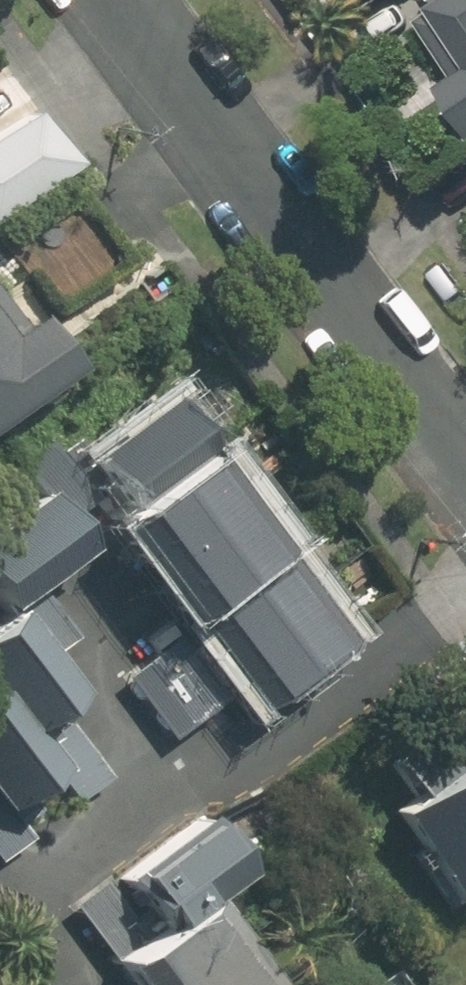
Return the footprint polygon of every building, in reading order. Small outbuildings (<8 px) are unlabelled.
[(465,126),(465,2),(407,46),(465,126)] [(0,234),(0,235),(52,310),(121,261),(68,186),(0,234)] [(53,366),(0,296),(0,406),(53,366)] [(84,466),(264,700),(346,638),(165,404),(84,466)] [(77,636),(35,587),(85,546),(65,523),(89,503),(59,468),(0,517),(0,598),(9,609),(0,617),(0,754),(29,789),(53,769),(79,801),(111,774),(54,705),(76,687),(52,658),(77,636)] [(160,644),(118,676),(169,742),(211,710),(160,644)] [(408,798),(465,875),(465,755),(408,798)] [(85,912),(138,984),(264,984),(202,900),(240,872),(205,825),(85,912)]
